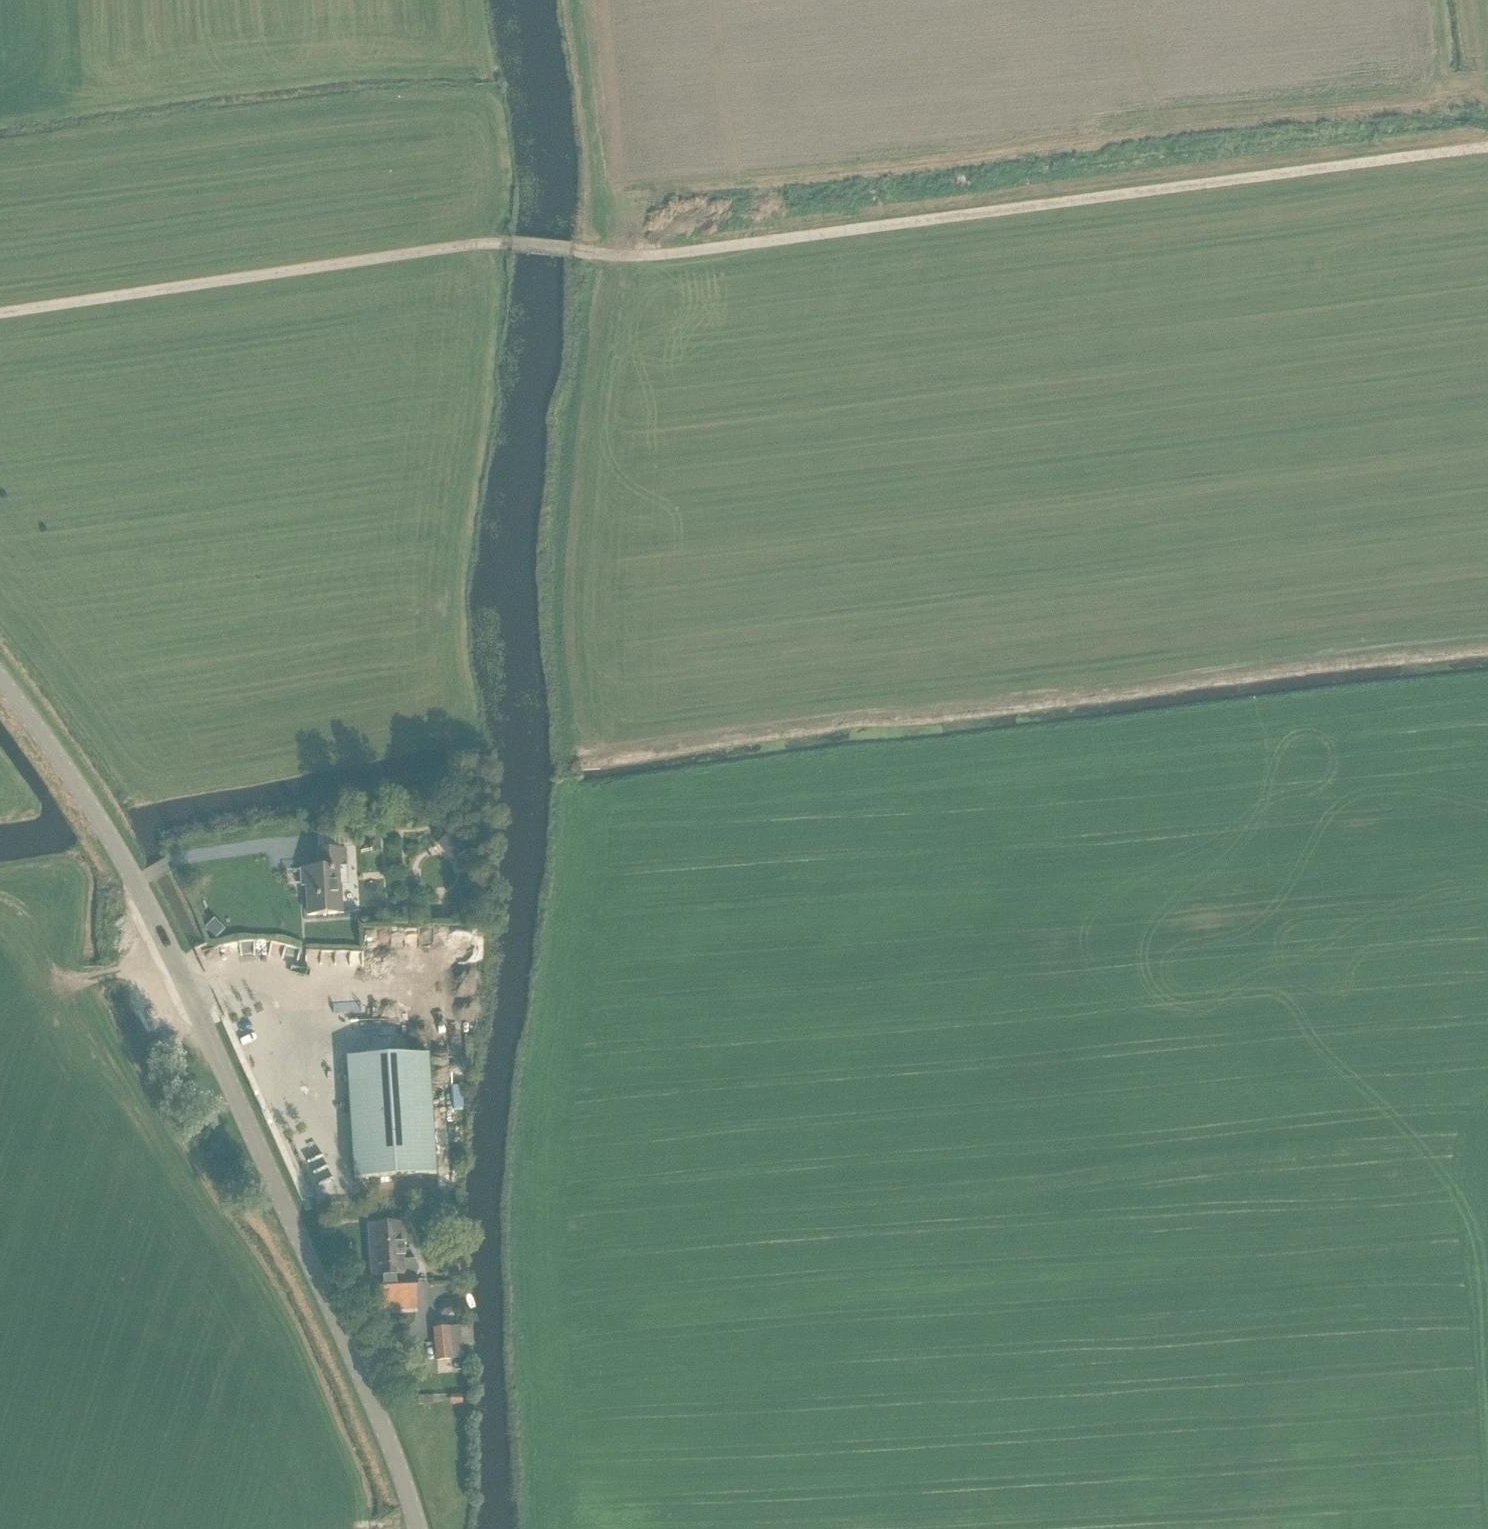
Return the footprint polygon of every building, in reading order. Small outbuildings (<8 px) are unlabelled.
[(345,833),(345,845),(355,845),(354,832),(345,833)] [(453,860),(463,853),(449,832),(439,839),(453,860)] [(317,852),(318,869),(301,870),(302,887),(306,886),(308,916),(342,914),(340,886),(347,886),(345,850),(317,852)] [(347,1058),(353,1165),(351,1165),(352,1183),(373,1182),(373,1179),(436,1175),(428,1053),(347,1058)] [(403,1261),(402,1245),(406,1245),(405,1225),(369,1227),(371,1268),(375,1267),(377,1311),(417,1309),(416,1276),(417,1276),(416,1260),(403,1261)] [(462,1359),(460,1327),(434,1329),(436,1361),(462,1359)] [(451,1402),(451,1405),(462,1405),(462,1395),(451,1395),(451,1402)]
